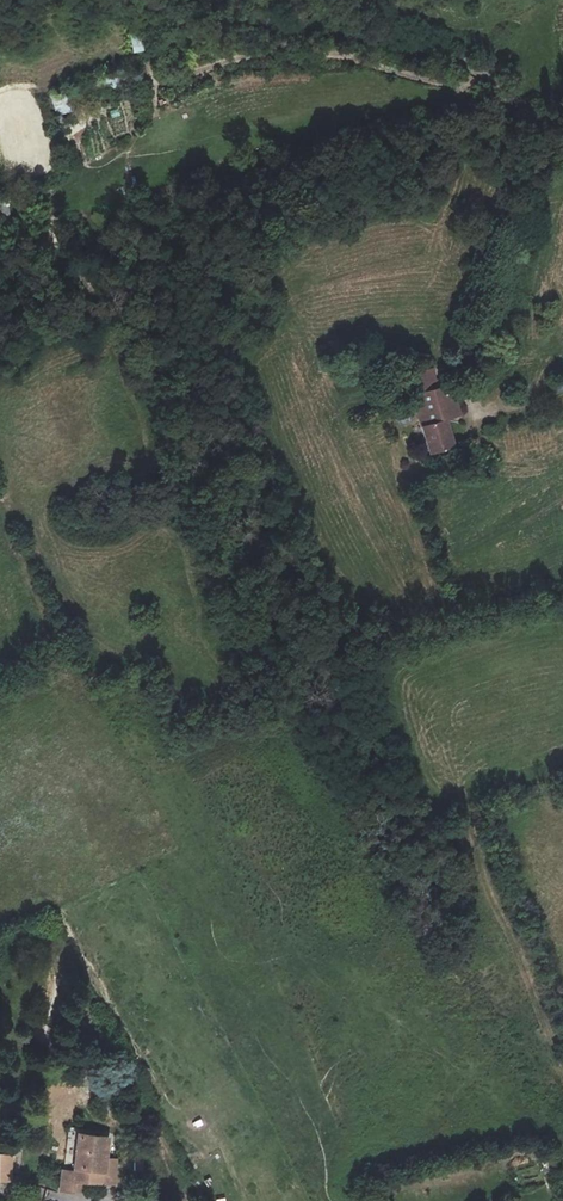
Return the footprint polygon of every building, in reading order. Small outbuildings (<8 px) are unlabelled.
[(134,52),(150,50),(147,33),(131,35),(134,52)] [(71,92),(52,95),(55,114),(74,112),(71,92)] [(451,411),(441,382),(426,386),(423,376),(420,366),(391,375),(389,370),(376,374),(383,394),(402,388),(423,450),(446,442),(437,416),(451,411)] [(426,386),(441,382),(437,371),(423,376),(426,386)] [(555,379),(556,390),(562,389),(562,378),(555,379)] [(107,1159),(110,1137),(80,1134),(76,1170),(75,1180),(88,1181),(90,1168),(105,1170),(107,1159)] [(197,1150),(186,1155),(194,1171),(205,1165),(197,1150)] [(9,1178),(9,1152),(0,1152),(0,1178),(9,1178)] [(116,1160),(107,1159),(105,1170),(90,1168),(88,1181),(113,1184),(116,1160)] [(62,1190),(73,1191),(75,1180),(76,1170),(64,1169),(62,1190)]
